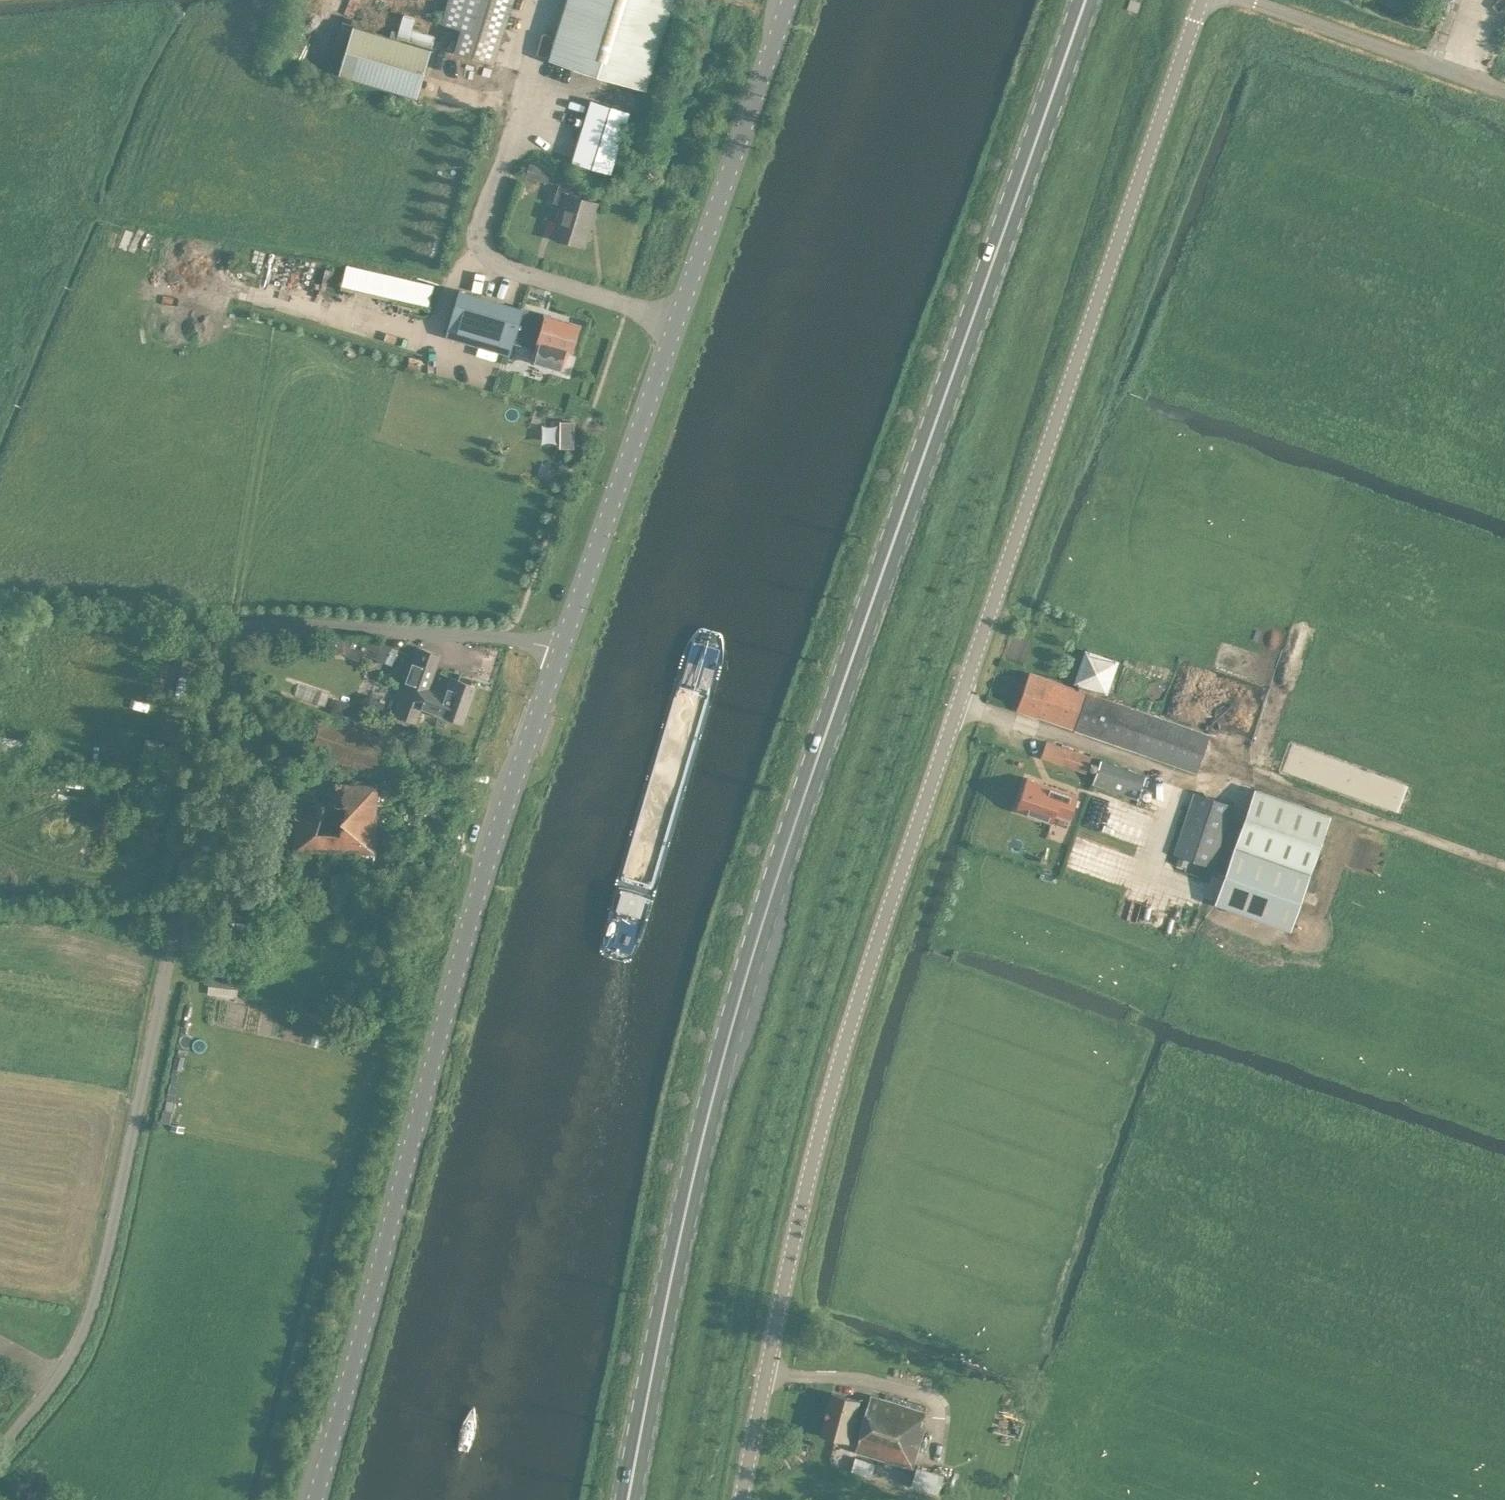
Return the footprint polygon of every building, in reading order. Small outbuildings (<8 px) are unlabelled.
[(512,0),(447,0),(440,20),(460,26),(453,49),(493,61),(512,0)] [(548,58),(645,88),(672,0),(566,0),(548,58)] [(397,31),(432,38),(433,30),(411,26),(414,12),(401,10),(397,31)] [(353,76),(416,95),(430,47),(352,24),(338,72),(353,76)] [(585,138),(577,163),(604,172),(612,147),(585,138)] [(561,205),(551,234),(584,244),(597,201),(581,197),(584,188),(560,181),(553,202),(561,205)] [(340,284),(428,302),(432,280),(344,263),(340,284)] [(538,334),(531,358),(562,367),(568,347),(571,348),(578,323),(545,314),(544,317),(524,310),(525,306),(460,288),(444,333),(510,352),(518,328),(538,334)] [(572,446),(573,421),(561,420),(561,446),(572,446)] [(371,636),(365,650),(392,662),(398,648),(371,636)] [(391,714),(416,723),(423,705),(462,719),(474,684),(449,675),(444,692),(430,687),(443,655),(416,645),(391,714)] [(1085,650),(1075,680),(1080,682),(1077,688),(1099,695),(1101,689),(1106,691),(1116,660),(1085,650)] [(184,653),(174,699),(185,701),(193,666),(195,655),(184,653)] [(1035,715),(1073,728),(1197,771),(1210,734),(1076,689),(1075,686),(1055,679),(1054,677),(1032,670),(1016,709),(1035,714),(1035,715)] [(314,695),(316,686),(296,682),(294,691),(314,695)] [(165,702),(159,738),(179,742),(186,706),(165,702)] [(393,781),(402,756),(406,744),(323,715),(309,751),(393,781)] [(13,737),(11,754),(19,756),(18,760),(30,762),(34,740),(13,737)] [(1041,757),(1087,772),(1092,754),(1047,739),(1041,757)] [(1092,783),(1139,799),(1147,774),(1100,758),(1092,783)] [(1070,817),(1077,794),(1026,776),(1015,808),(1051,821),(1054,811),(1070,817)] [(294,802),(292,849),(374,851),(376,783),(307,782),(298,783),(298,801),(294,802)] [(1214,901),(1203,932),(1279,959),(1290,928),(1330,814),(1254,787),(1214,901)] [(1194,791),(1173,852),(1212,865),(1232,804),(1194,791)] [(184,1056),(175,1054),(172,1066),(181,1068),(184,1056)] [(830,1391),(819,1431),(857,1441),(855,1448),(913,1463),(923,1424),(919,1424),(924,1407),(869,1393),(862,1418),(853,1416),(858,1398),(830,1391)] [(853,1469),(872,1475),(876,1461),(857,1456),(853,1469)] [(910,1485),(937,1492),(942,1473),(915,1467),(910,1485)]
